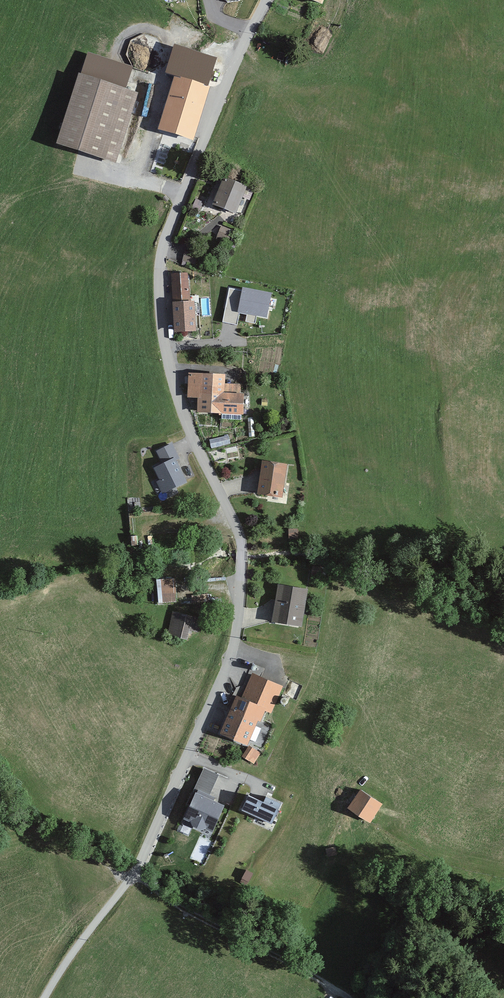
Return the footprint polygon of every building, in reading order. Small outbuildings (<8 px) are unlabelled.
[(175,75),(208,86),(217,56),(175,43),(166,72),(175,75)] [(81,73),(127,87),(134,66),(88,52),(81,73)] [(81,73),(79,72),(57,143),(117,161),(139,91),(127,87),(81,73)] [(208,86),(175,75),(158,130),(192,140),(208,86)] [(244,185),(221,177),(210,206),(234,214),(244,185)] [(188,272),(172,273),(173,299),(189,298),(188,272)] [(229,287),(221,321),(236,324),(239,312),(248,314),(246,320),(254,322),(256,315),(266,317),(271,293),(242,287),(241,290),(229,287)] [(195,331),(194,302),(182,303),(170,304),(171,333),(195,331)] [(224,373),(187,373),(187,395),(195,395),(195,413),(240,413),(240,389),(224,389),(224,373)] [(210,438),(211,446),(230,443),(229,435),(210,438)] [(174,458),(175,461),(180,459),(173,444),(157,451),(162,463),(174,458)] [(175,461),(174,458),(162,463),(154,468),(160,480),(157,481),(162,493),(186,482),(175,461)] [(280,497),(286,465),(261,460),(255,493),(280,497)] [(175,577),(157,578),(158,601),(176,601),(175,577)] [(299,628),(305,589),(275,584),(269,623),(299,628)] [(198,631),(201,616),(171,610),(167,634),(187,638),(188,630),(198,631)] [(271,705),(279,684),(248,671),(240,693),(271,705)] [(244,745),(261,708),(233,696),(216,732),(244,745)] [(243,755),(254,762),(261,750),(249,744),(243,755)] [(192,794),(194,795),(207,801),(219,775),(204,768),(192,794)] [(384,806),(359,789),(346,807),(371,824),(384,806)] [(279,809),(246,793),(240,806),(273,822),(279,809)] [(207,801),(194,795),(182,825),(209,837),(222,806),(207,801)]
